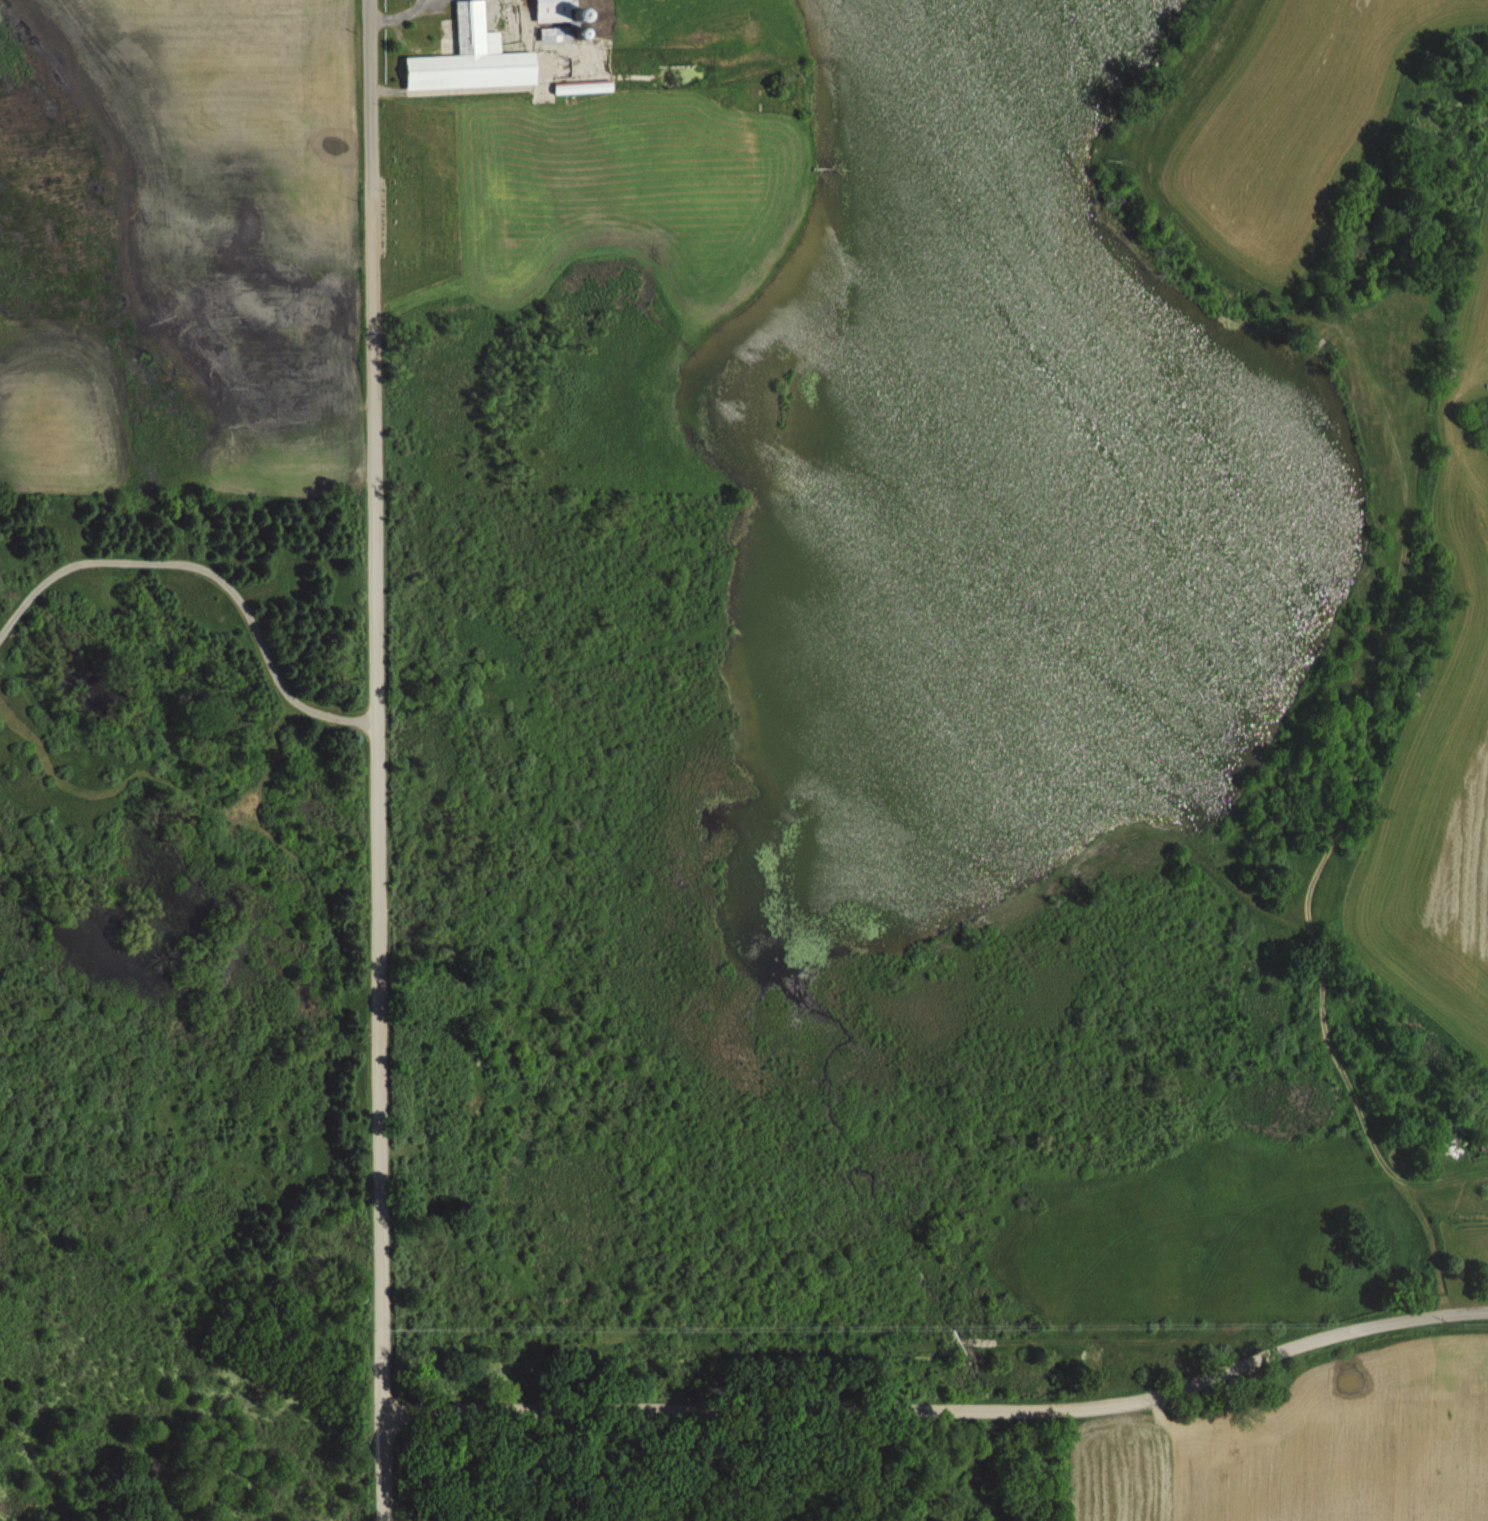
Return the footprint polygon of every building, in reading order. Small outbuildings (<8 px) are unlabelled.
[(408,89),(537,85),(536,52),(501,54),(500,32),(485,32),(485,0),(457,1),(459,56),(407,57),(408,89)] [(571,21),(570,0),(537,0),(537,22),(571,21)] [(541,29),(541,41),(571,41),(571,29),(541,29)] [(555,83),(555,93),(613,92),(613,82),(555,83)]
